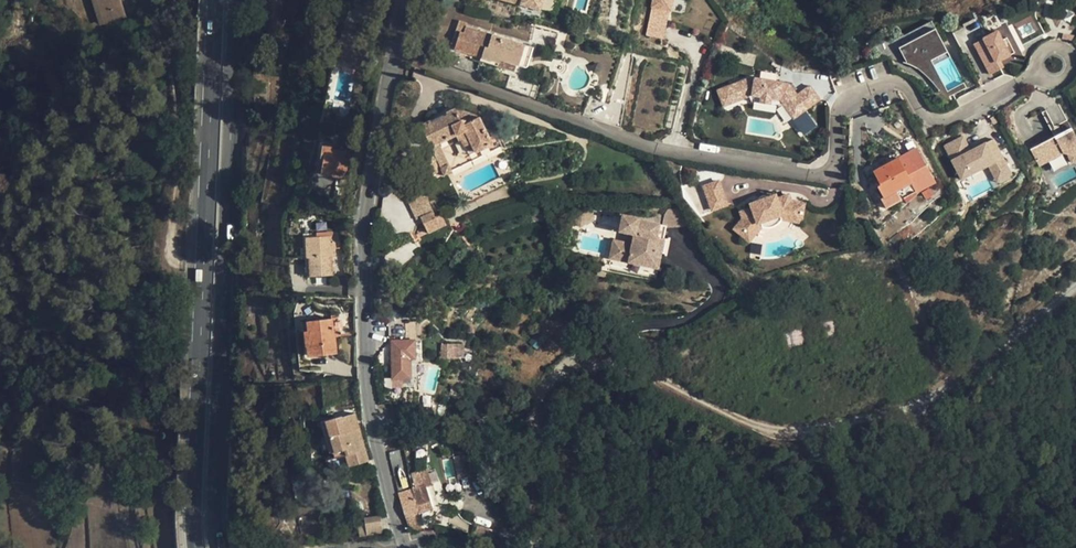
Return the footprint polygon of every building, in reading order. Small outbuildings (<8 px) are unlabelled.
[(126,17),(121,0),(96,0),(103,24),(126,17)] [(264,15),(280,18),(284,0),(267,0),(264,15)] [(541,10),(544,0),(505,0),(541,10)] [(663,38),(669,10),(672,11),(674,0),(652,0),(651,6),(653,6),(646,34),(663,38)] [(465,27),(466,23),(459,20),(451,43),(455,45),(459,32),(463,33),(465,27)] [(1000,61),(1004,68),(1023,58),(1006,25),(986,35),(988,37),(998,32),(1010,56),(1000,61)] [(491,35),(465,27),(463,33),(459,32),(455,45),(454,48),(472,54),(470,59),(479,61),(481,57),(487,59),(486,63),(514,72),(516,64),(518,65),(524,45),(491,35)] [(557,32),(535,27),(532,40),(553,46),(557,32)] [(905,60),(904,61),(912,65),(944,47),(933,27),(897,46),(905,60)] [(283,32),(278,57),(286,59),(291,34),(283,32)] [(990,75),(1004,68),(1000,61),(1010,56),(998,32),(988,37),(974,45),(990,75)] [(533,47),(524,45),(518,65),(526,67),(533,47)] [(944,47),(912,65),(923,73),(937,87),(942,94),(945,95),(948,95),(966,85),(963,80),(947,89),(930,59),(946,50),(944,47)] [(343,59),(342,65),(358,69),(360,62),(343,59)] [(539,85),(510,76),(506,89),(534,98),(539,85)] [(749,76),(716,89),(722,105),(751,94),(779,98),(793,117),(819,98),(809,84),(797,93),(789,82),(749,76)] [(358,106),(360,96),(353,94),(351,105),(358,106)] [(751,94),(748,95),(750,100),(778,105),(782,102),(779,98),(751,94)] [(1042,111),(1050,128),(1052,127),(1055,132),(1054,135),(1030,148),(1039,165),(1063,152),(1069,154),(1068,155),(1071,161),(1075,162),(1075,136),(1059,102),(1042,111)] [(430,120),(420,125),(430,146),(437,143),(456,134),(459,140),(461,139),(464,146),(471,161),(494,150),(492,146),(500,142),(494,131),(487,134),(478,117),(455,108),(445,113),(430,120)] [(804,109),(793,117),(804,132),(815,124),(804,109)] [(456,134),(437,143),(448,165),(451,171),(471,161),(464,146),(461,139),(459,140),(456,134)] [(1009,167),(995,139),(981,146),(982,149),(977,152),(976,149),(972,151),(964,137),(945,146),(963,180),(982,170),(990,166),(994,175),(1009,167)] [(437,143),(430,146),(433,152),(432,153),(440,169),(441,168),(448,165),(437,143)] [(346,151),(332,149),(332,147),(322,145),(319,159),(323,160),(320,173),(320,174),(341,177),(346,151)] [(875,172),(872,173),(877,182),(879,186),(875,188),(886,208),(902,200),(897,190),(912,182),(918,192),(936,182),(917,148),(900,158),(875,172)] [(1053,171),(1069,163),(1063,152),(1047,160),(1053,171)] [(451,171),(448,165),(441,168),(444,174),(451,171)] [(1013,175),(1009,167),(994,175),(998,183),(1013,175)] [(508,173),(500,177),(500,178),(504,185),(512,181),(508,173)] [(500,178),(470,193),(474,199),(504,185),(500,178)] [(727,204),(718,180),(703,186),(712,209),(727,204)] [(433,210),(422,188),(407,196),(417,218),(433,210)] [(742,216),(733,226),(748,239),(761,223),(760,220),(764,215),(772,212),(778,213),(779,217),(801,220),(803,201),(790,199),(788,192),(776,196),(775,192),(750,201),(751,205),(739,210),(742,216)] [(455,208),(453,203),(446,207),(448,212),(455,208)] [(764,215),(760,220),(761,223),(765,225),(770,225),(774,223),(776,222),(777,220),(779,217),(778,213),(772,212),(764,215)] [(639,219),(623,215),(620,231),(635,234),(633,245),(614,241),(610,258),(630,262),(657,267),(661,253),(661,252),(660,252),(663,240),(664,240),(664,239),(667,226),(661,225),(639,220),(639,219)] [(460,220),(453,224),(455,227),(455,228),(457,229),(459,229),(461,229),(462,228),(463,226),(463,225),(463,224),(462,223),(460,220)] [(334,236),(305,237),(306,257),(308,257),(309,276),(333,275),(333,256),(332,248),(335,248),(334,236)] [(333,333),(332,318),(306,321),(307,331),(309,330),(310,345),(309,345),(310,356),(337,353),(335,333),(333,333)] [(392,340),(393,379),(411,378),(411,359),(416,358),(415,340),(392,340)] [(411,378),(393,379),(393,388),(414,386),(414,383),(417,383),(416,364),(422,364),(420,340),(415,340),(416,358),(411,359),(411,378)] [(445,344),(434,344),(434,357),(445,357),(445,344)] [(93,347),(92,347),(90,348),(88,348),(87,349),(86,351),(85,352),(84,354),(84,355),(84,357),(85,359),(86,360),(87,362),(88,363),(90,363),(91,364),(93,364),(95,363),(96,363),(98,362),(99,360),(100,359),(101,357),(101,356),(100,354),(100,352),(99,351),(98,349),(97,348),(95,348),(93,347)] [(451,386),(443,385),(442,393),(450,394),(451,386)] [(419,405),(419,419),(431,419),(431,405),(419,405)] [(349,467),(368,461),(354,413),(322,422),(332,459),(345,455),(349,467)] [(385,453),(396,450),(394,444),(383,447),(385,453)] [(470,455),(455,459),(459,475),(474,471),(470,455)] [(427,468),(411,474),(415,487),(409,489),(398,493),(408,526),(416,524),(420,522),(418,513),(434,508),(426,484),(431,482),(427,468)] [(431,482),(426,484),(434,508),(439,507),(431,482)] [(368,532),(385,529),(382,513),(366,516),(368,532)] [(493,531),(476,525),(473,537),(491,541),(493,531)]
